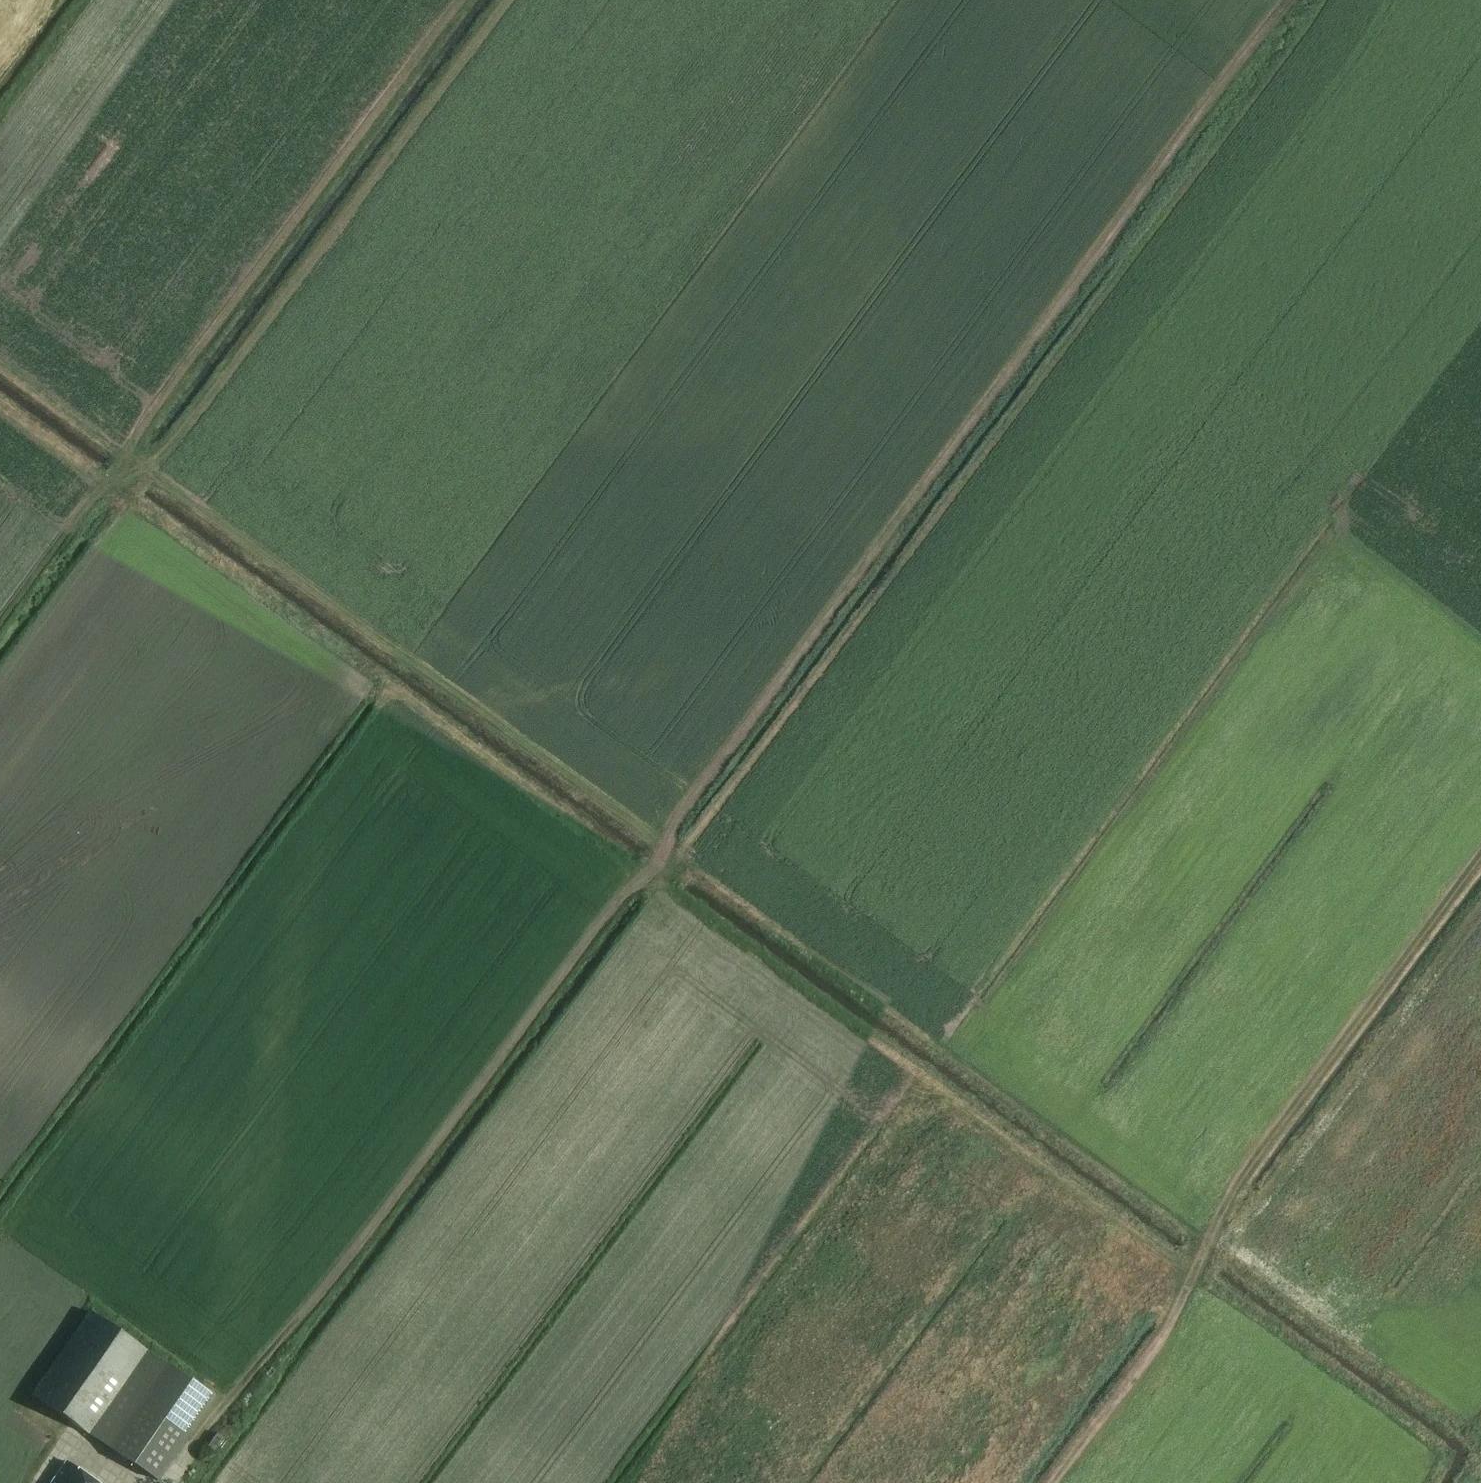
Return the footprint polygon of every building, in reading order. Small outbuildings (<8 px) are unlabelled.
[(31,1394),(161,1482),(218,1397),(89,1310),(31,1394)] [(67,1462),(52,1482),(96,1482),(67,1462)]
